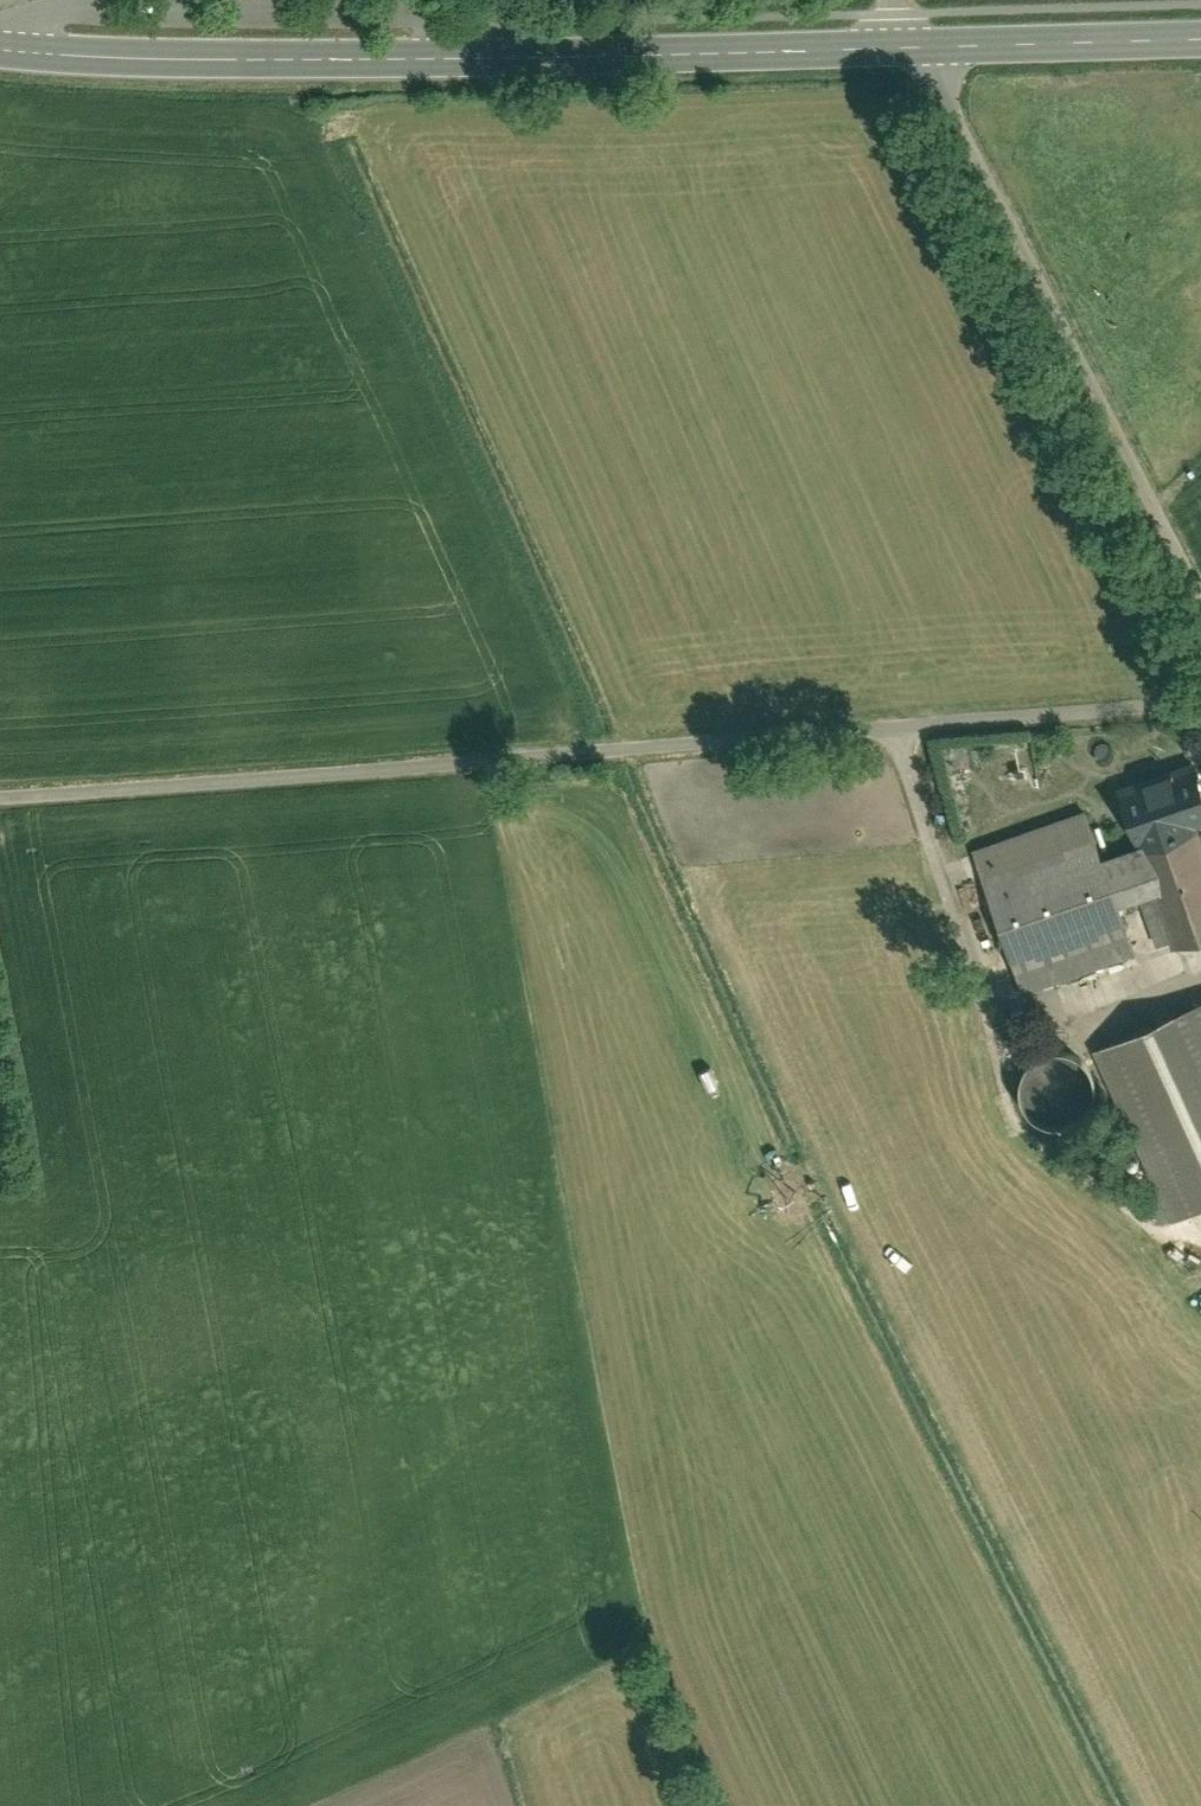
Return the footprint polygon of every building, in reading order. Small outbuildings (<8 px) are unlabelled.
[(1004,968),(1112,928),(1101,900),(1147,882),(1168,940),(1200,927),(1200,878),(1177,815),(1199,807),(1179,754),(1097,786),(1118,841),(1087,853),(1078,830),(967,872),(1004,968)] [(1096,1041),(1179,1216),(1200,1205),(1200,1093),(1162,1009),(1096,1041)] [(1083,1088),(1083,1082),(1083,1075),(1081,1069),(1077,1061),(1072,1056),(1067,1051),(1061,1048),(1052,1045),(1046,1045),(1040,1045),(1032,1048),(1025,1052),(1018,1058),(1014,1063),(1011,1072),(1009,1079),(1009,1084),(1011,1092),(1014,1100),(1017,1105),(1023,1111),(1028,1114),(1034,1117),(1041,1118),(1049,1119),(1055,1118),(1061,1116),(1068,1112),(1074,1107),(1078,1101),(1081,1094),(1083,1088)]
